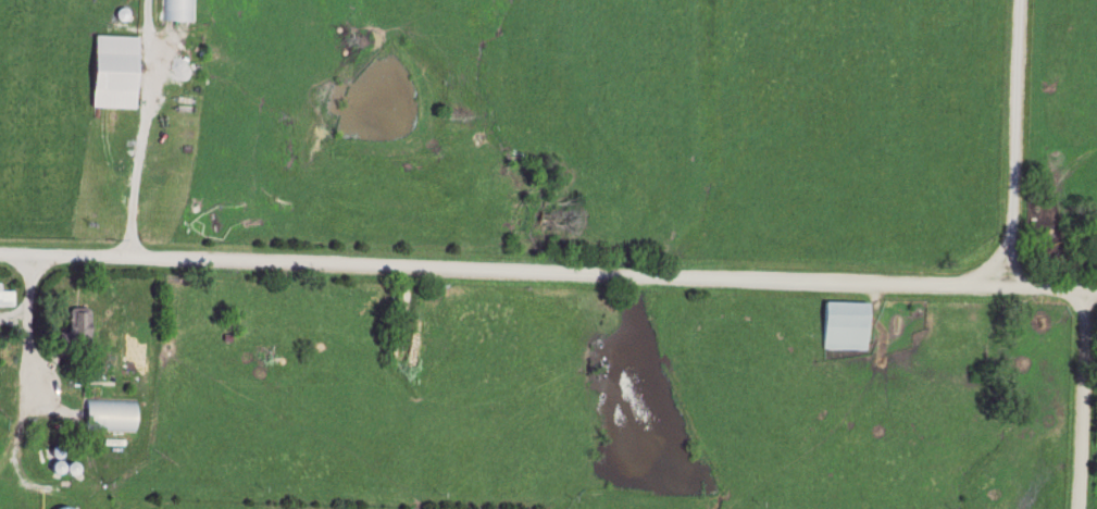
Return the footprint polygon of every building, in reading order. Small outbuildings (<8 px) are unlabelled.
[(162,22),(194,22),(194,0),(163,0),(162,22)] [(131,109),(132,37),(88,37),(87,109),(131,109)] [(11,307),(11,291),(0,291),(0,307),(11,307)] [(821,351),(866,350),(865,303),(821,303),(821,351)] [(84,313),(66,313),(66,330),(56,330),(56,349),(84,349),(84,313)] [(81,432),(136,432),(136,400),(81,400),(81,432)]
